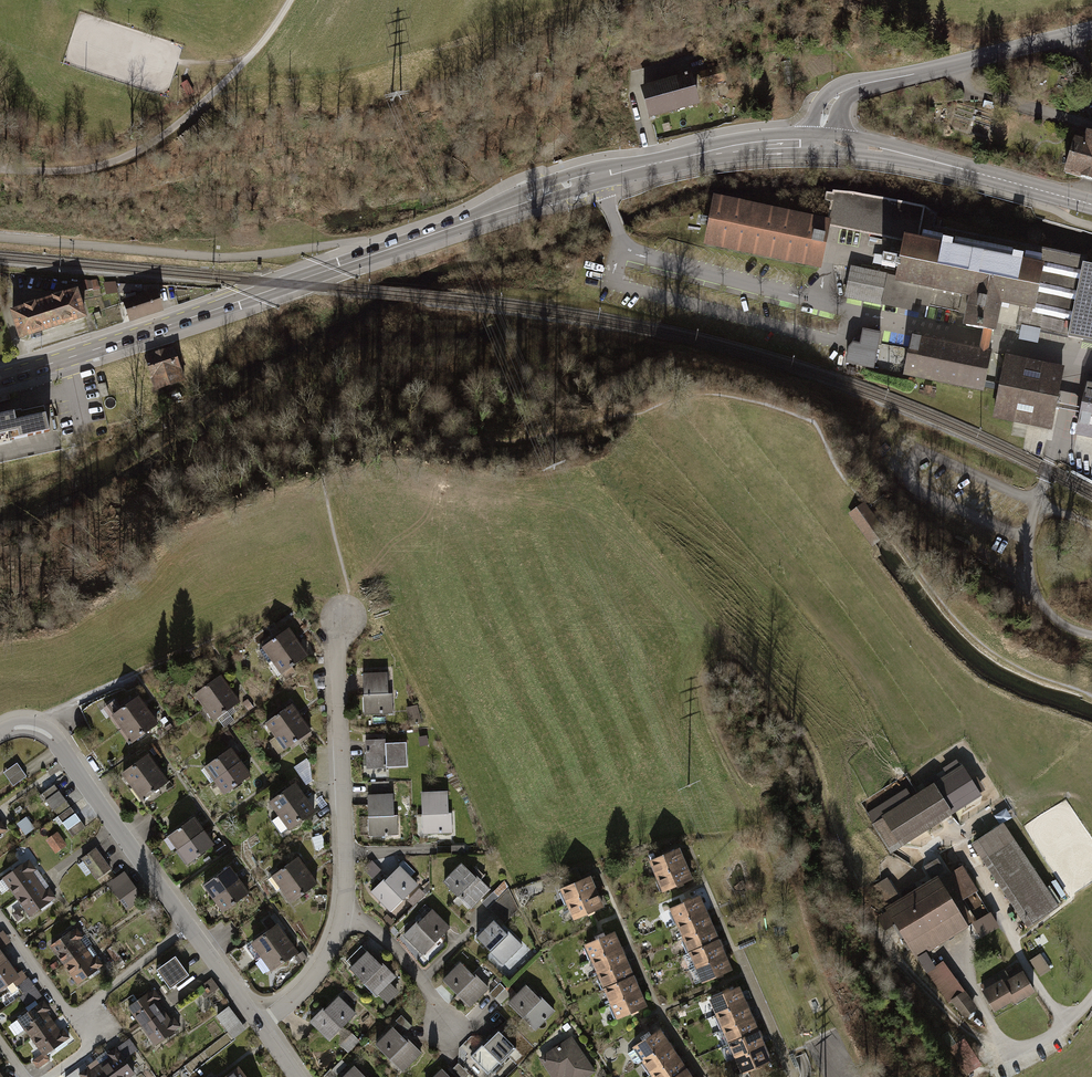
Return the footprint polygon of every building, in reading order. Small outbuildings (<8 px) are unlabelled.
[(722,65),(704,70),(708,84),(726,79),(722,65)] [(648,118),(698,104),(689,73),(639,87),(648,118)] [(1091,187),(1091,137),(1088,146),(1078,143),(1068,179),(1091,187)] [(828,200),(825,216),(829,217),(828,223),(899,238),(901,229),(931,235),(933,225),(936,214),(922,206),(850,191),(831,189),(830,191),(824,190),(822,198),(828,200)] [(825,216),(711,193),(700,243),(819,267),(828,223),(829,217),(825,216)] [(901,229),(899,238),(895,259),(890,258),(893,247),(879,244),(877,255),(873,255),(870,265),(893,270),(892,276),(850,268),(844,298),(911,312),(913,304),(961,315),(959,326),(981,330),(990,332),(992,332),(994,323),(999,300),(1031,307),(1044,248),(933,225),(931,235),(901,229)] [(1086,256),(1044,248),(1031,307),(999,300),(994,323),(1011,327),(1008,340),(1036,346),(1039,332),(1066,337),(1082,261),(1085,261),(1086,256)] [(1091,343),(1091,263),(1085,261),(1082,261),(1066,337),(1091,343)] [(24,309),(10,314),(18,338),(86,315),(78,291),(64,296),(63,294),(53,297),(54,299),(35,305),(35,303),(24,307),(24,309)] [(127,302),(133,320),(163,310),(157,293),(127,302)] [(878,332),(863,329),(861,342),(852,340),(848,361),(871,366),(878,332)] [(889,343),(890,330),(882,329),(881,343),(889,343)] [(980,339),(978,348),(987,349),(989,340),(990,332),(981,330),(980,339)] [(911,334),(902,374),(982,391),(990,350),(987,349),(978,348),(911,334)] [(172,346),(143,356),(154,389),(183,380),(172,346)] [(991,418),(1049,431),(1062,367),(1004,355),(991,418)] [(1091,476),(1091,373),(1088,373),(1070,459),(1088,463),(1086,475),(1091,476)] [(0,419),(0,451),(53,440),(46,409),(0,419)] [(862,504),(849,513),(872,545),(877,542),(885,536),(862,504)] [(298,640),(289,628),(261,649),(270,662),(298,640)] [(309,655),(298,640),(270,662),(280,676),(309,655)] [(391,672),(365,673),(366,715),(392,715),(391,672)] [(230,689),(222,677),(194,696),(203,709),(230,689)] [(230,689),(203,709),(213,722),(240,703),(230,689)] [(113,720),(123,734),(149,715),(139,702),(113,720)] [(302,718),(293,705),(267,724),(276,737),(302,718)] [(123,734),(133,748),(159,729),(149,715),(123,734)] [(313,733),(302,718),(276,737),(287,752),(313,733)] [(367,746),(368,772),(410,771),(409,744),(367,746)] [(205,772),(215,786),(242,767),(232,753),(205,772)] [(123,778),(133,791),(160,773),(150,759),(123,778)] [(5,775),(14,789),(28,779),(19,766),(5,775)] [(874,819),(895,852),(980,799),(959,766),(874,819)] [(216,786),(226,800),(252,781),(242,767),(216,786)] [(134,792),(143,806),(170,787),(160,773),(134,792)] [(56,786),(42,796),(72,840),(87,830),(56,786)] [(270,806),(280,820),(306,802),(297,788),(270,806)] [(449,794),(420,795),(421,838),(449,838),(449,794)] [(395,796),(369,796),(369,839),(396,838),(395,796)] [(280,820),(290,834),(317,815),(307,801),(280,820)] [(21,837),(36,827),(28,816),(13,825),(21,837)] [(170,841),(180,855),(206,836),(196,822),(170,841)] [(971,846),(1025,927),(1057,906),(1003,825),(971,846)] [(68,846),(58,831),(46,840),(56,854),(68,846)] [(180,855),(190,869),(217,850),(207,836),(180,855)] [(108,868),(93,846),(79,856),(95,877),(108,868)] [(683,855),(652,868),(658,882),(689,869),(683,855)] [(460,861),(442,879),(469,907),(488,888),(460,861)] [(273,881),(283,895),(309,876),(299,862),(273,881)] [(27,867),(4,884),(17,902),(41,886),(27,867)] [(689,869),(658,882),(664,897),(695,884),(689,869)] [(940,882),(938,878),(886,909),(914,956),(966,925),(953,905),(976,892),(962,869),(940,882)] [(205,889),(215,903),(241,884),(231,870),(205,889)] [(375,897),(393,915),(419,889),(401,871),(375,897)] [(141,898),(126,877),(110,888),(125,909),(141,898)] [(283,895),(293,909),(319,891),(309,877),(283,895)] [(503,880),(481,902),(503,923),(517,909),(503,880)] [(594,882),(564,894),(570,909),(600,897),(594,882)] [(215,903),(225,917),(251,899),(241,885),(215,903)] [(41,886),(17,902),(30,919),(54,903),(41,886)] [(570,909),(575,924),(606,912),(600,897),(570,909)] [(704,904),(674,917),(680,929),(709,917),(704,904)] [(449,931),(432,913),(404,940),(422,958),(449,931)] [(709,917),(680,929),(685,944),(715,931),(709,917)] [(478,942),(505,970),(524,951),(497,924),(478,942)] [(252,948),(262,962),(289,943),(279,929),(252,948)] [(715,931),(685,944),(693,962),(723,950),(715,931)] [(71,932),(49,949),(63,968),(87,952),(71,932)] [(619,939),(588,952),(594,966),(625,953),(619,939)] [(262,962),(272,976),(298,957),(289,943),(262,962)] [(693,962),(699,976),(729,964),(723,950),(693,962)] [(364,951),(346,969),(379,1003),(397,985),(364,951)] [(10,967),(0,952),(0,974),(10,967)] [(87,952),(64,969),(79,988),(102,972),(87,952)] [(594,966),(600,980),(630,967),(625,953),(594,966)] [(1040,955),(1030,961),(1040,977),(1050,970),(1040,955)] [(177,962),(159,975),(172,994),(190,981),(177,962)] [(946,963),(929,975),(950,1005),(953,1003),(966,1020),(978,1012),(965,994),(967,993),(946,963)] [(699,976),(705,990),(734,977),(729,964),(699,976)] [(0,974),(0,1000),(23,983),(10,967),(0,974)] [(459,967),(442,984),(469,1012),(486,994),(459,967)] [(630,967),(600,980),(606,993),(636,981),(630,967)] [(1021,973),(1003,984),(1012,1000),(1014,1003),(1032,992),(1021,973)] [(33,979),(18,988),(28,1003),(43,995),(33,979)] [(636,981),(606,993),(612,1009),(642,996),(636,981)] [(994,1011),(1012,1000),(1003,984),(1001,981),(982,992),(994,1011)] [(526,982),(507,1000),(535,1028),(553,1009),(526,982)] [(149,990),(126,1006),(142,1027),(165,1012),(149,990)] [(742,992),(712,1005),(718,1019),(748,1006),(742,992)] [(642,996),(612,1009),(618,1023),(649,1010),(642,996)] [(338,999),(311,1026),(330,1045),(357,1018),(338,999)] [(37,1002),(15,1017),(28,1038),(51,1023),(37,1002)] [(230,1004),(217,1013),(235,1037),(248,1027),(230,1004)] [(718,1019),(725,1035),(755,1022),(748,1006),(718,1019)] [(165,1013),(141,1028),(158,1050),(181,1035),(165,1013)] [(725,1035),(731,1049),(762,1037),(755,1022),(725,1035)] [(65,1045),(51,1023),(28,1038),(44,1060),(65,1045)] [(395,1028),(376,1047),(404,1075),(423,1056),(395,1028)] [(672,1048),(662,1033),(635,1052),(645,1066),(672,1048)] [(348,1052),(361,1040),(355,1034),(342,1046),(348,1052)] [(498,1035),(470,1063),(484,1076),(492,1076),(516,1053),(498,1035)] [(762,1037),(731,1049),(738,1065),(768,1052),(762,1037)] [(540,1063),(550,1076),(597,1076),(573,1041),(540,1063)] [(953,1053),(969,1076),(974,1076),(985,1070),(968,1043),(953,1053)] [(652,1076),(655,1076),(680,1060),(672,1048),(645,1066),(652,1076)] [(743,1076),(751,1076),(775,1067),(768,1052),(738,1065),(743,1076)] [(104,1076),(134,1076),(121,1057),(99,1070),(104,1076)] [(655,1076),(680,1076),(688,1072),(680,1060),(655,1076)] [(345,1076),(363,1076),(354,1068),(345,1076)]
